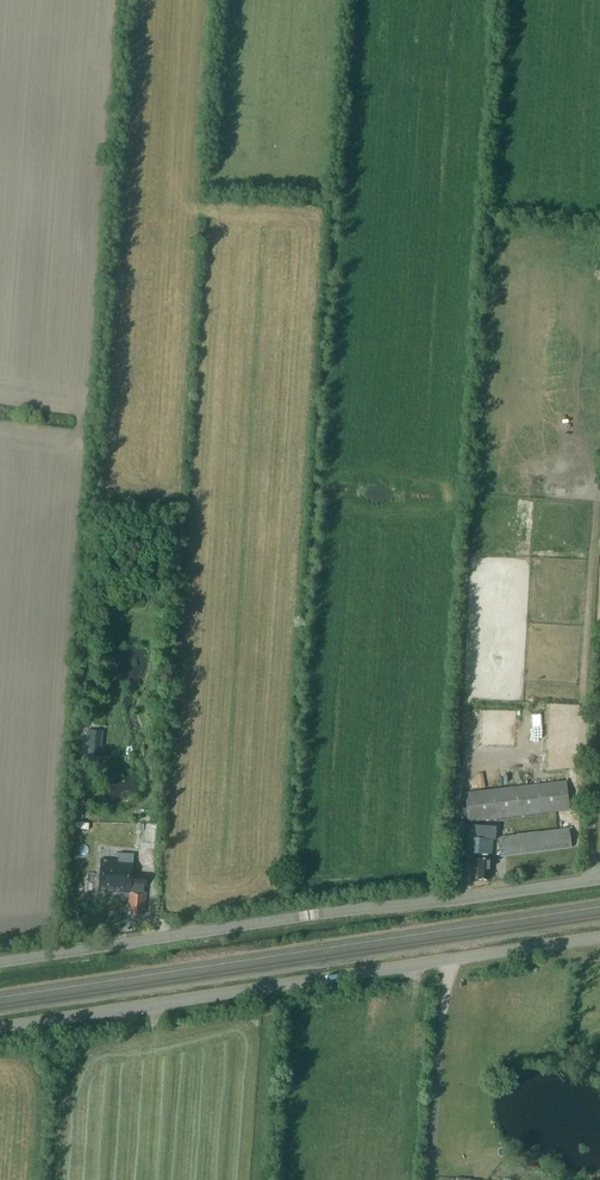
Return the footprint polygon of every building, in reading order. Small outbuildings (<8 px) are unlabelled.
[(492,731),(492,708),(479,708),(479,721),(466,721),(466,730),(492,731)] [(99,762),(103,732),(89,730),(85,761),(99,762)] [(465,793),(468,821),(570,809),(567,781),(465,793)] [(467,838),(493,840),(496,840),(496,827),(462,825),(461,838),(467,838)] [(501,857),(572,848),(569,827),(516,834),(498,836),(501,857)] [(492,854),(493,840),(467,838),(466,853),(482,854),(482,859),(476,858),(475,869),(478,869),(477,879),(488,880),(488,875),(491,875),(492,859),(490,859),(490,854),(492,854)] [(146,886),(147,875),(132,874),(133,861),(101,859),(98,891),(129,892),(128,909),(131,909),(131,915),(142,915),(142,909),(145,909),(146,892),(143,892),(144,885),(146,886)]
